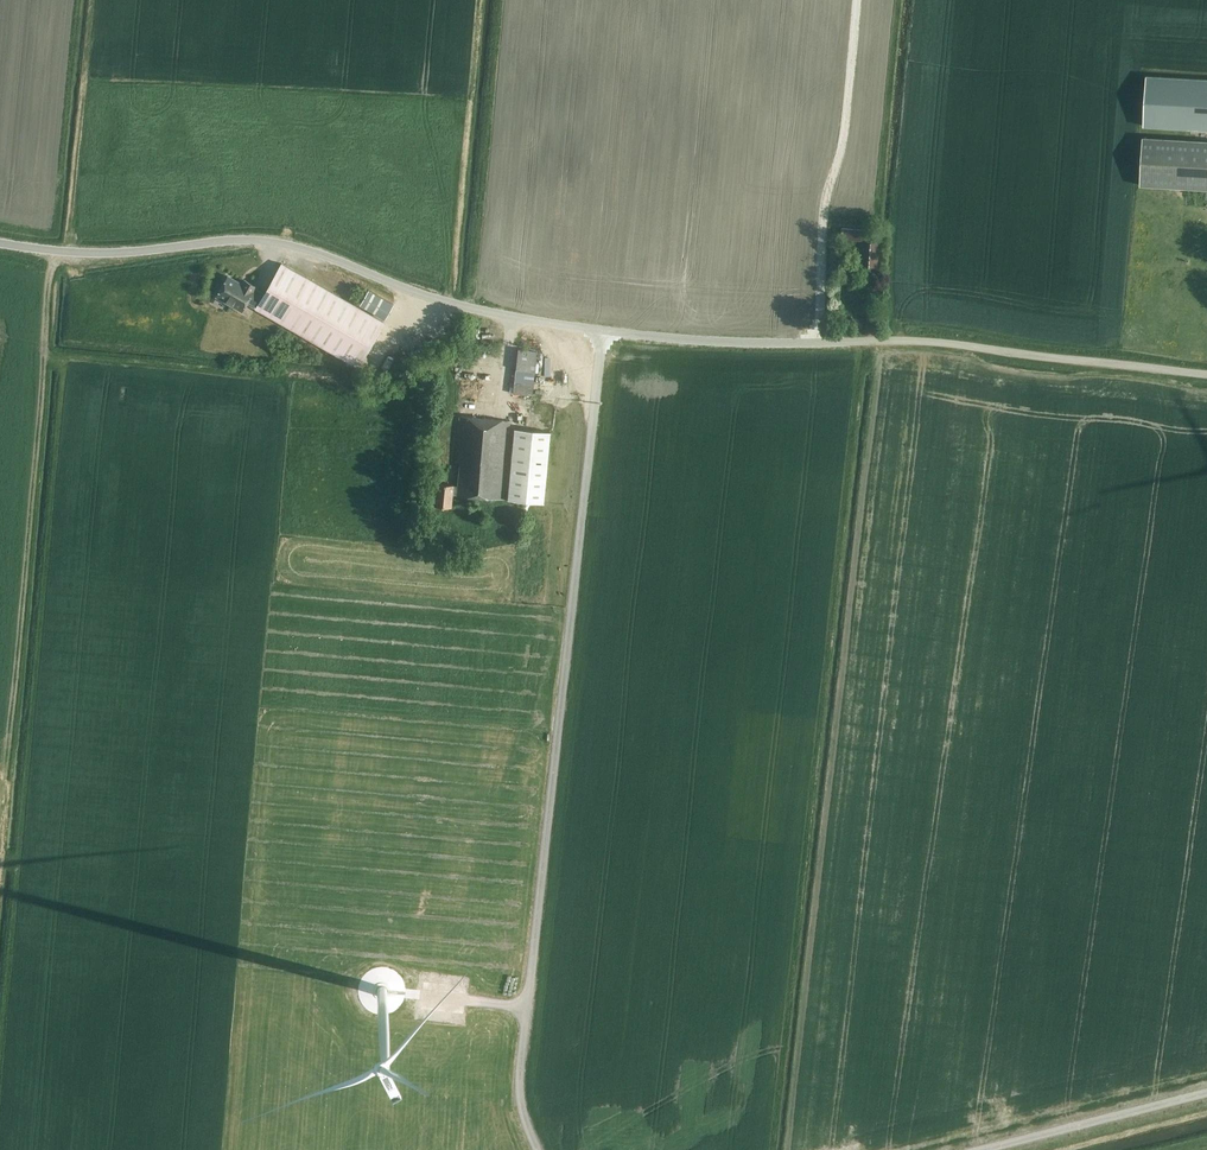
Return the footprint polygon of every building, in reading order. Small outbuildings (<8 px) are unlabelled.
[(1144,126),(1206,129),(1206,79),(1147,76),(1144,126)] [(1143,137),(1141,185),(1206,189),(1206,141),(1143,137)] [(840,238),(867,241),(867,236),(868,230),(841,228),(840,238)] [(358,367),(384,322),(281,263),(264,294),(255,289),(256,287),(245,280),(242,284),(228,276),(216,297),(242,311),(247,303),(255,308),(358,367)] [(393,304),(368,290),(360,304),(385,319),(393,304)] [(850,319),(836,319),(836,328),(850,328),(850,319)] [(531,395),(534,371),(535,371),(538,351),(519,348),(516,368),(513,392),(531,395)] [(450,505),(451,493),(504,498),(512,419),(460,414),(456,460),(460,461),(458,484),(453,484),(453,483),(437,481),(434,504),(450,505)] [(515,427),(508,499),(544,502),(551,431),(515,427)] [(456,546),(464,552),(470,545),(461,539),(456,546)] [(388,991),(388,990),(388,989),(387,988),(387,987),(386,987),(386,986),(385,986),(384,986),(383,985),(382,985),(381,985),(381,986),(380,986),(379,986),(378,987),(378,988),(377,988),(377,989),(377,990),(377,991),(377,992),(377,993),(377,994),(378,994),(378,995),(379,996),(380,996),(381,996),(381,997),(382,997),(383,997),(384,996),(385,996),(386,996),(386,995),(387,995),(387,994),(388,993),(388,992),(388,991)]
